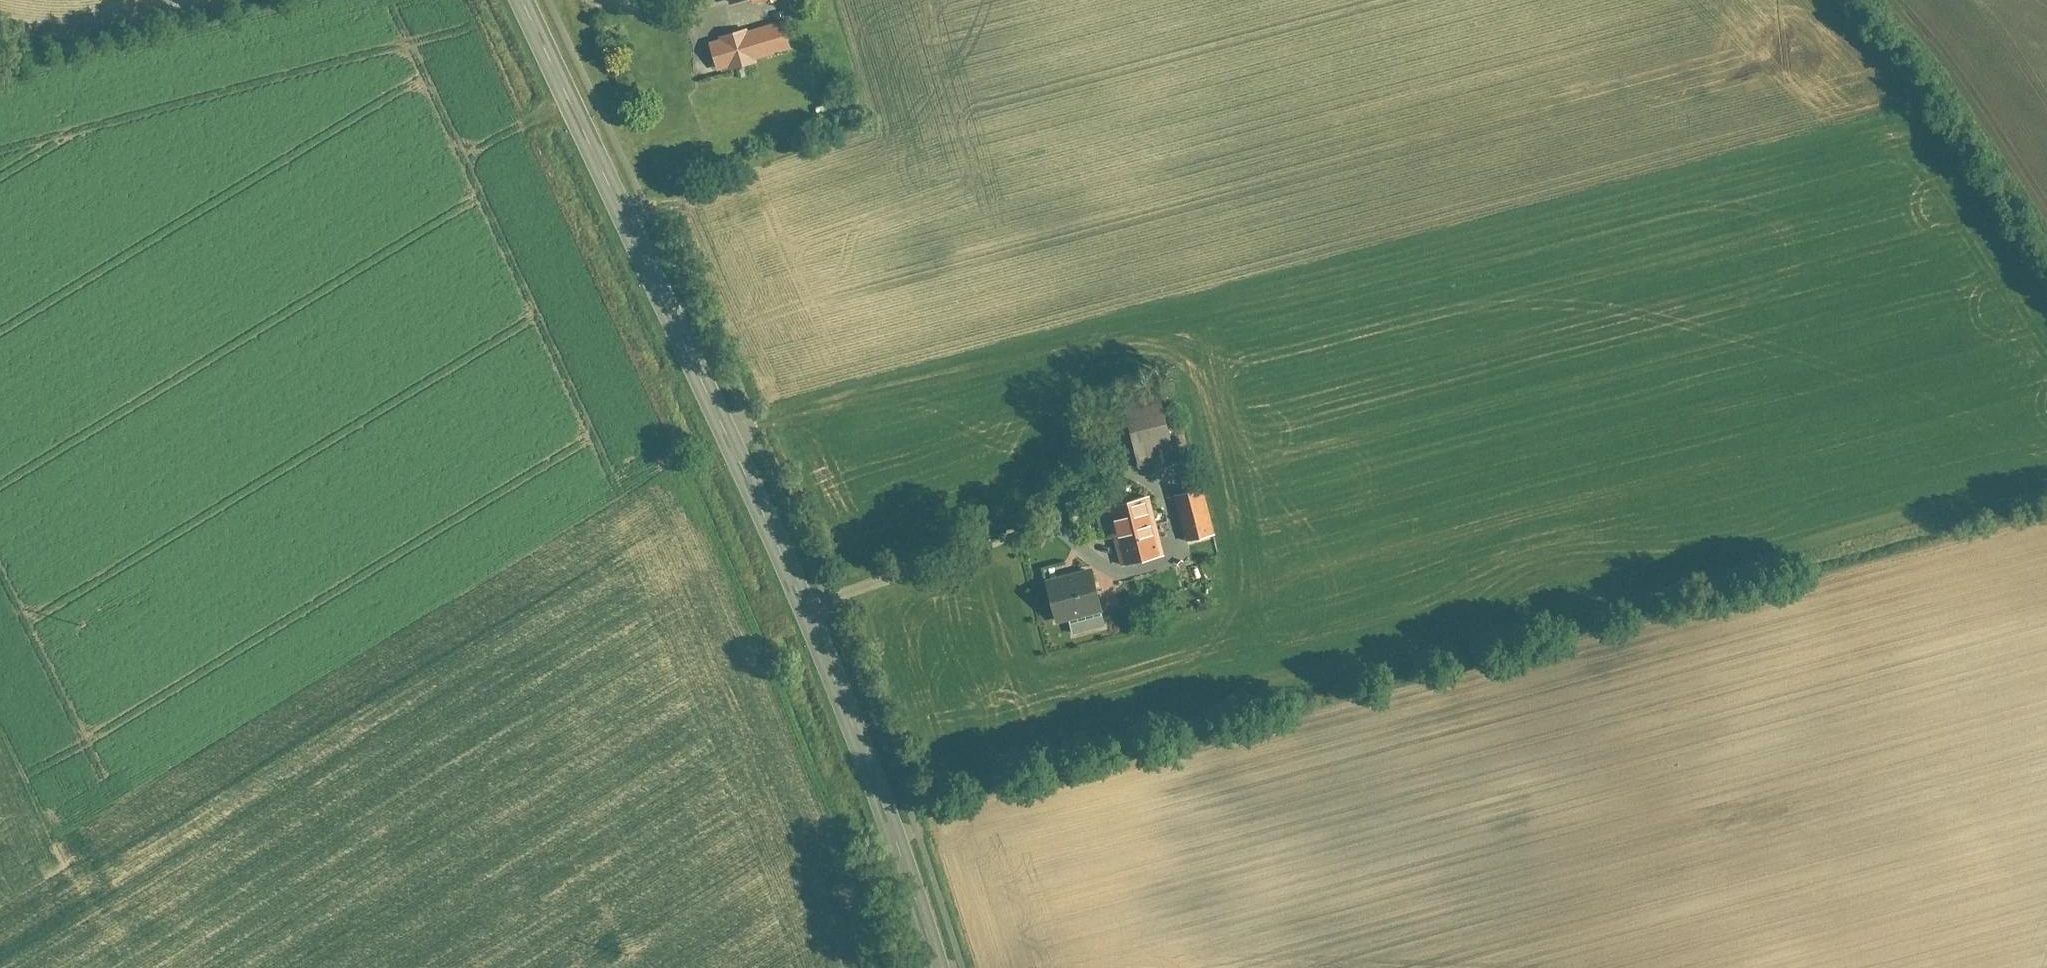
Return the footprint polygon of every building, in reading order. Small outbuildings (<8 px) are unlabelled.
[(734,10),(771,0),(731,0),(734,10)] [(712,44),(718,70),(795,51),(789,26),(712,44)] [(1121,396),(1140,464),(1189,450),(1170,382),(1121,396)] [(1176,496),(1188,543),(1211,537),(1199,491),(1176,496)] [(1111,507),(1123,567),(1162,559),(1150,500),(1111,507)] [(1047,582),(1055,624),(1107,614),(1100,572),(1047,582)]
